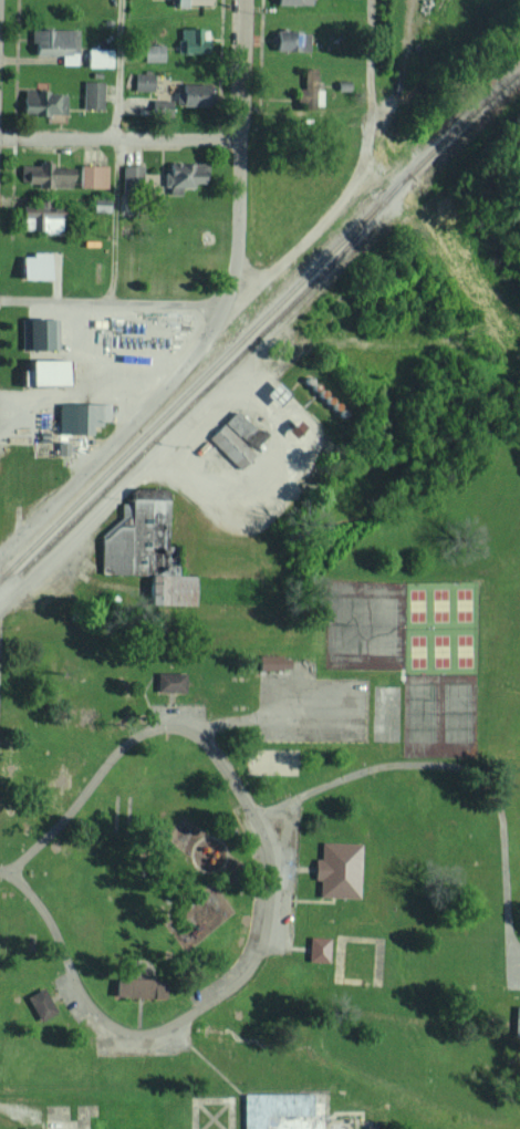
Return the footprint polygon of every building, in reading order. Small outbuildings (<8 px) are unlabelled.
[(179,27),(178,53),(204,53),(205,28),(179,27)] [(30,55),(60,55),(60,64),(77,64),(78,30),(30,29),(30,55)] [(307,51),(307,31),(272,31),(272,51),(307,51)] [(141,61),(161,61),(161,44),(141,44),(141,61)] [(86,66),(112,67),(112,49),(86,49),(86,66)] [(313,69),(301,69),(301,88),(294,88),(294,109),(314,108),(313,69)] [(132,90),(151,91),(151,73),(133,73),(132,90)] [(102,81),(82,81),(81,109),(101,109),(102,81)] [(209,84),(179,83),(178,105),(208,107),(209,84)] [(65,91),(20,91),(20,114),(64,115),(65,91)] [(150,117),(169,116),(169,100),(149,100),(150,117)] [(17,164),(18,186),(68,185),(68,167),(50,167),(49,163),(17,164)] [(164,194),(178,194),(178,188),(192,188),(192,183),(203,183),(203,163),(165,163),(164,194)] [(106,165),(78,165),(77,187),(105,188),(106,165)] [(141,165),(121,165),(120,182),(141,183),(141,165)] [(92,211),(108,211),(107,197),(91,198),(92,211)] [(18,204),(17,218),(32,218),(31,231),(58,232),(58,207),(39,206),(39,205),(18,204)] [(46,278),(47,251),(29,251),(28,255),(17,255),(17,277),(46,278)] [(55,317),(23,318),(23,349),(56,348),(55,317)] [(60,358),(22,358),(22,383),(60,383),(60,358)] [(273,404),(284,393),(271,381),(260,392),(273,404)] [(56,433),(87,434),(87,422),(107,423),(108,403),(56,402),(56,433)] [(238,468),(253,452),(250,449),(263,435),(234,408),(206,437),(238,468)] [(128,487),(127,496),(163,497),(164,488),(128,487)] [(164,499),(119,498),(118,526),(99,526),(98,572),(146,573),(146,603),(190,604),(191,574),(173,574),(174,545),(163,545),(164,499)] [(257,668),(288,670),(289,656),(258,654),(257,668)] [(184,673),(156,671),(155,691),(183,692),(184,673)] [(358,898),(360,842),(320,841),(319,858),(313,857),(312,879),(318,880),(317,896),(358,898)] [(306,962),(327,963),(329,936),(307,935),(306,962)] [(112,996),(161,997),(162,979),(112,977),(112,996)] [(26,996),(38,1020),(55,1011),(42,988),(26,996)]
